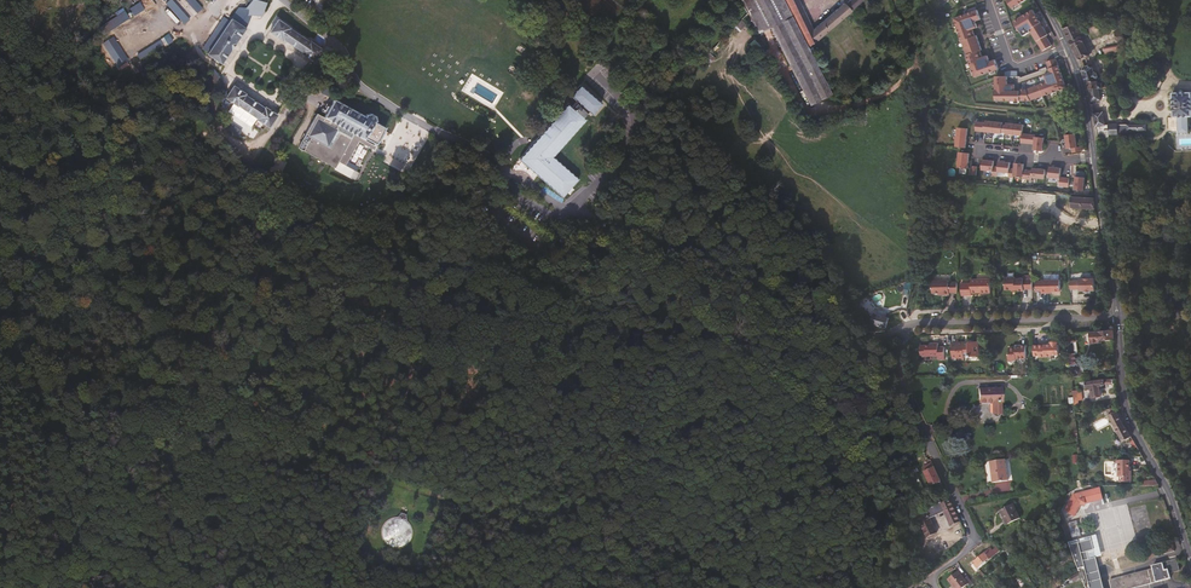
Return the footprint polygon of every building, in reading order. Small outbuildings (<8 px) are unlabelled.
[(178,0),(170,0),(165,4),(184,26),(193,18),(178,0)] [(197,0),(187,0),(198,13),(204,8),(197,0)] [(296,24),(260,0),(253,0),(250,5),(243,0),(229,20),(208,51),(206,53),(221,64),(236,43),(251,21),(254,17),(263,17),(272,23),(277,27),(273,32),(272,33),(284,41),(285,39),(289,42),(305,54),(304,55),(315,62),(325,48),(294,27),(296,24)] [(757,33),(768,27),(808,105),(829,94),(805,47),(815,40),(849,9),(860,0),(847,0),(845,2),(844,1),(811,30),(796,0),(740,0),(757,33)] [(1012,9),(1025,1),(1025,0),(1006,0),(1012,9)] [(145,13),(140,4),(100,30),(105,37),(145,13)] [(978,11),(954,19),(976,79),(1001,71),(995,61),(990,64),(989,58),(987,56),(983,59),(981,53),(982,51),(976,31),(980,30),(977,23),(982,22),(978,11)] [(1032,11),(1013,22),(1018,32),(1023,38),(1030,34),(1036,42),(1042,52),(1051,47),(1032,11)] [(208,51),(229,20),(226,17),(203,47),(208,51)] [(732,26),(734,28),(743,20),(741,17),(732,26)] [(272,23),(268,28),(273,32),(277,27),(272,23)] [(1084,42),(1089,40),(1085,31),(1082,25),(1077,27),(1084,42)] [(1092,60),(1084,42),(1077,27),(1067,32),(1082,64),(1092,60)] [(1114,35),(1118,45),(1126,42),(1121,32),(1114,35)] [(130,64),(114,40),(104,46),(119,70),(130,64)] [(747,44),(753,50),(758,46),(751,40),(747,44)] [(1023,104),(1067,90),(1057,59),(1045,63),(1049,74),(1042,76),(1045,85),(1026,91),(1019,91),(1019,93),(1014,93),(1014,87),(1007,86),(1007,78),(995,78),(994,103),(1023,104)] [(1083,70),(1088,84),(1090,83),(1097,82),(1093,68),(1083,70)] [(1151,82),(1156,87),(1160,82),(1156,77),(1151,82)] [(1100,84),(1100,81),(1097,82),(1090,83),(1093,103),(1102,102),(1102,93),(1106,92),(1106,89),(1106,87),(1101,87),(1100,84)] [(255,102),(247,95),(247,94),(234,84),(228,93),(225,97),(239,107),(240,106),(249,112),(256,118),(255,119),(268,129),(278,116),(261,104),(260,105),(255,102)] [(590,111),(594,114),(603,104),(582,85),(573,96),(579,101),(573,107),(570,104),(519,160),(530,170),(562,199),(580,180),(554,157),(587,119),(585,117),(590,111)] [(1133,88),(1133,95),(1147,94),(1147,87),(1133,88)] [(1177,118),(1190,117),(1190,91),(1175,93),(1177,118)] [(332,100),(322,118),(318,116),(315,122),(323,128),(325,124),(335,129),(333,132),(342,136),(343,134),(354,140),(357,134),(367,139),(368,137),(378,142),(381,136),(385,129),(376,125),(377,123),(375,122),(376,121),(376,119),(366,114),(364,115),(363,116),(332,100)] [(1147,132),(1147,126),(1106,127),(1104,114),(1095,115),(1097,135),(1102,135),(1101,132),(1104,131),(1110,132),(1111,140),(1119,139),(1119,134),(1147,132)] [(364,141),(366,139),(376,145),(378,142),(368,137),(367,139),(357,134),(354,140),(343,134),(342,136),(333,132),(335,129),(325,124),(323,128),(315,122),(318,116),(316,115),(297,150),(329,166),(335,170),(338,163),(345,167),(357,144),(372,151),(374,146),(364,141)] [(1002,134),(1006,134),(1007,126),(1003,126),(1004,124),(987,122),(986,124),(978,123),(977,132),(1002,135),(1002,134)] [(1005,136),(1013,137),(1014,125),(1007,124),(1007,126),(1006,134),(1005,136)] [(1021,144),(1030,145),(1031,135),(1022,134),(1023,126),(1014,125),(1013,137),(1021,137),(1021,144)] [(967,150),(969,131),(958,130),(956,149),(967,150)] [(1035,136),(1031,135),(1030,145),(1034,145),(1033,152),(1044,153),(1045,139),(1035,138),(1035,136)] [(1075,136),(1065,137),(1066,151),(1071,150),(1072,154),(1076,154),(1075,136)] [(958,169),(969,170),(970,155),(959,154),(958,169)] [(994,162),(983,161),(981,171),(992,173),(991,176),(996,177),(997,173),(998,168),(993,167),(994,162)] [(998,168),(997,173),(1008,174),(1008,178),(1012,179),(1013,168),(1010,168),(1010,164),(998,163),(998,168)] [(1024,165),(1014,164),(1013,168),(1012,179),(1026,181),(1027,171),(1023,170),(1024,165)] [(1061,169),(1048,168),(1047,180),(1059,181),(1059,187),(1068,188),(1070,178),(1060,177),(1061,169)] [(1032,171),(1027,171),(1026,181),(1044,183),(1046,171),(1032,169),(1032,171)] [(1085,179),(1075,178),(1074,192),(1083,193),(1085,179)] [(1072,208),(1096,209),(1094,198),(1072,197),(1072,208)] [(1070,220),(1070,208),(1059,208),(1058,220),(1070,220)] [(1069,242),(1070,220),(1058,220),(1058,233),(1062,234),(1061,242),(1069,242)] [(1087,242),(1102,242),(1100,232),(1087,232),(1087,234),(1087,242)] [(1015,280),(1015,279),(1005,278),(1004,291),(1015,291),(1015,293),(1023,293),(1023,291),(1032,291),(1032,281),(1023,281),(1023,280),(1015,280)] [(1080,290),(1095,290),(1094,279),(1075,279),(1075,280),(1071,280),(1070,290),(1080,290)] [(971,297),(971,295),(991,295),(990,281),(971,281),(971,285),(961,285),(961,297),(971,297)] [(1046,293),(1060,293),(1060,282),(1041,282),(1041,283),(1036,283),(1036,293),(1046,293)] [(957,284),(949,284),(949,283),(932,283),(932,295),(943,295),(943,297),(949,297),(949,294),(957,294),(957,284)] [(860,302),(863,299),(858,294),(855,297),(860,302)] [(883,318),(886,308),(871,304),(869,308),(868,314),(883,318)] [(1098,343),(1113,341),(1111,332),(1089,335),(1090,346),(1098,345),(1098,343)] [(983,345),(983,336),(973,336),(973,337),(968,337),(968,336),(956,337),(957,352),(960,352),(962,352),(962,354),(969,354),(969,350),(975,350),(981,350),(981,345),(983,345)] [(1064,339),(1063,339),(1063,336),(1055,336),(1056,339),(1039,339),(1038,350),(1044,350),(1044,351),(1056,351),(1056,349),(1064,349),(1064,339)] [(943,341),(943,338),(934,337),(934,340),(925,340),(926,349),(927,351),(943,350),(943,354),(950,354),(949,341),(943,341)] [(1080,337),(1074,337),(1075,350),(1082,349),(1080,337)] [(1021,353),(1031,353),(1031,339),(1025,339),(1025,342),(1014,341),(1014,348),(1013,348),(1013,354),(1015,357),(1018,354),(1021,354),(1021,353)] [(1090,358),(1083,359),(1082,349),(1075,350),(1075,361),(1082,360),(1083,372),(1084,371),(1091,370),(1090,358)] [(1105,388),(1104,386),(1114,384),(1113,377),(1084,383),(1086,390),(1089,389),(1091,397),(1099,396),(1098,389),(1105,388)] [(1008,396),(1007,382),(985,382),(985,397),(997,397),(997,407),(1007,407),(1007,396),(1008,396)] [(1080,392),(1080,386),(1071,386),(1073,410),(1078,410),(1078,404),(1079,404),(1079,401),(1079,398),(1077,397),(1077,392),(1080,392)] [(1122,422),(1114,405),(1105,407),(1114,426),(1122,422)] [(1129,436),(1122,422),(1114,426),(1120,440),(1129,436)] [(885,450),(908,447),(906,441),(885,450)] [(1131,469),(1129,469),(1129,460),(1117,460),(1117,477),(1121,477),(1121,481),(1132,481),(1131,469)] [(1010,481),(1007,463),(992,465),(994,484),(1010,481)] [(941,487),(931,469),(922,474),(930,492),(941,487)] [(1088,503),(1103,499),(1100,487),(1073,494),(1064,510),(1075,516),(1080,506),(1088,503)] [(1010,522),(1022,515),(1014,502),(1002,509),(1010,522)] [(961,527),(954,513),(950,505),(941,510),(940,508),(926,515),(927,518),(919,522),(930,543),(938,538),(931,525),(945,518),(951,530),(952,532),(961,527)] [(1095,557),(1102,555),(1097,535),(1068,542),(1087,587),(1103,587),(1095,557)] [(1174,552),(1172,542),(1154,547),(1156,557),(1174,552)] [(992,558),(1000,550),(996,546),(993,549),(990,546),(985,551),(992,558)] [(978,559),(984,554),(980,549),(969,557),(974,564),(979,561),(978,559)] [(1170,574),(1180,571),(1177,561),(1152,567),(1153,569),(1110,581),(1112,587),(1136,587),(1171,579),(1170,574)] [(955,587),(961,587),(968,582),(959,570),(948,579),(955,587)] [(1082,579),(1080,572),(1071,577),(1072,580),(1062,586),(1063,587),(1066,587),(1082,579)] [(970,585),(971,587),(974,584),(971,580),(968,582),(961,587),(967,587),(970,585)]
